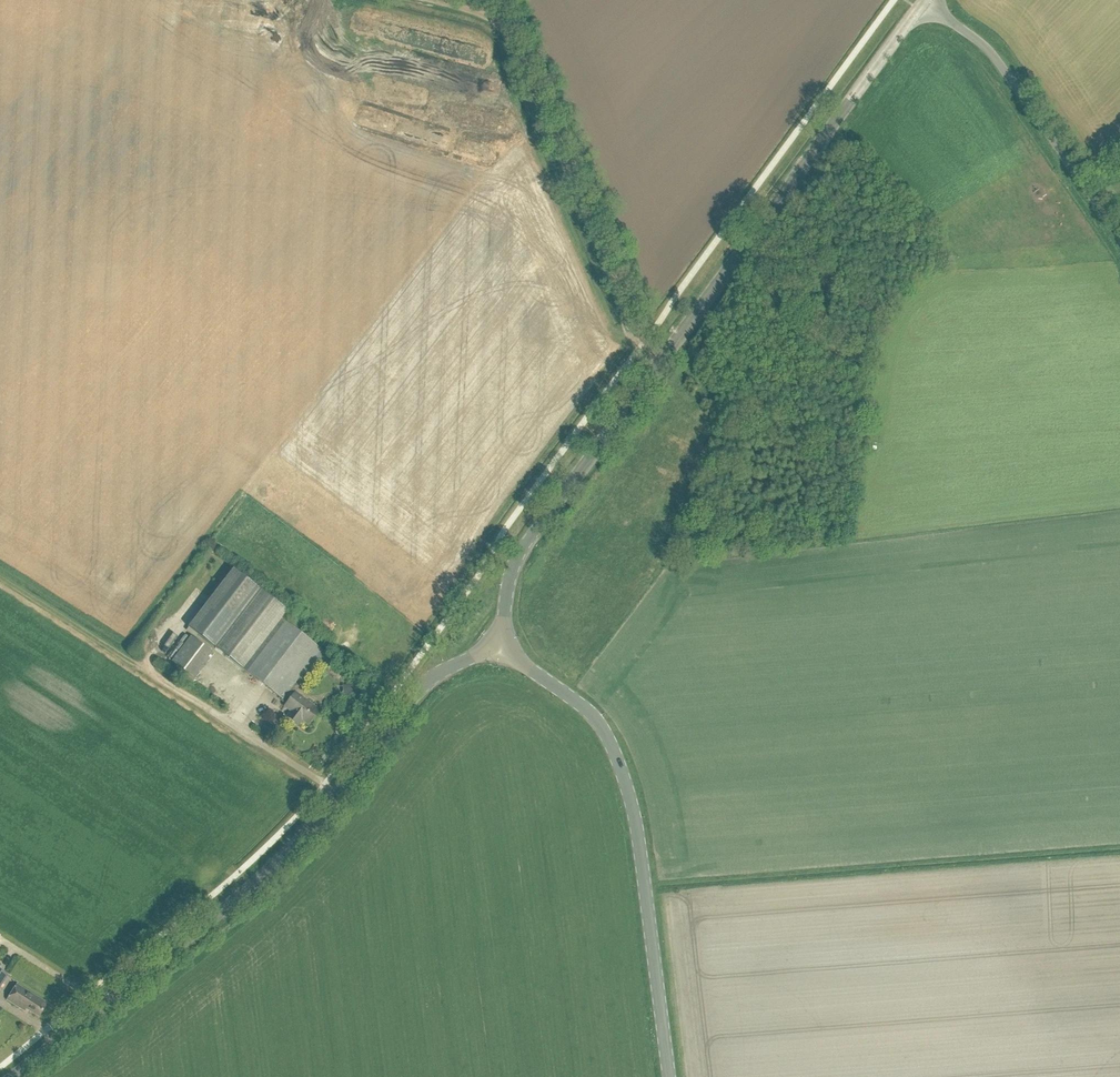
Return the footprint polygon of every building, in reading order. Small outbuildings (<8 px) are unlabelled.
[(313,679),(330,656),(280,619),(286,611),(230,570),(186,629),(242,671),(242,670),(287,703),(284,707),(291,712),(287,717),(298,726),(302,720),(309,726),(319,711),(295,693),(308,675),(313,679)] [(190,637),(171,661),(193,679),(213,654),(190,637)] [(359,697),(358,686),(349,686),(350,698),(359,697)] [(40,1017),(47,1005),(17,985),(7,1000),(20,1008),(22,1005),(40,1017)]
